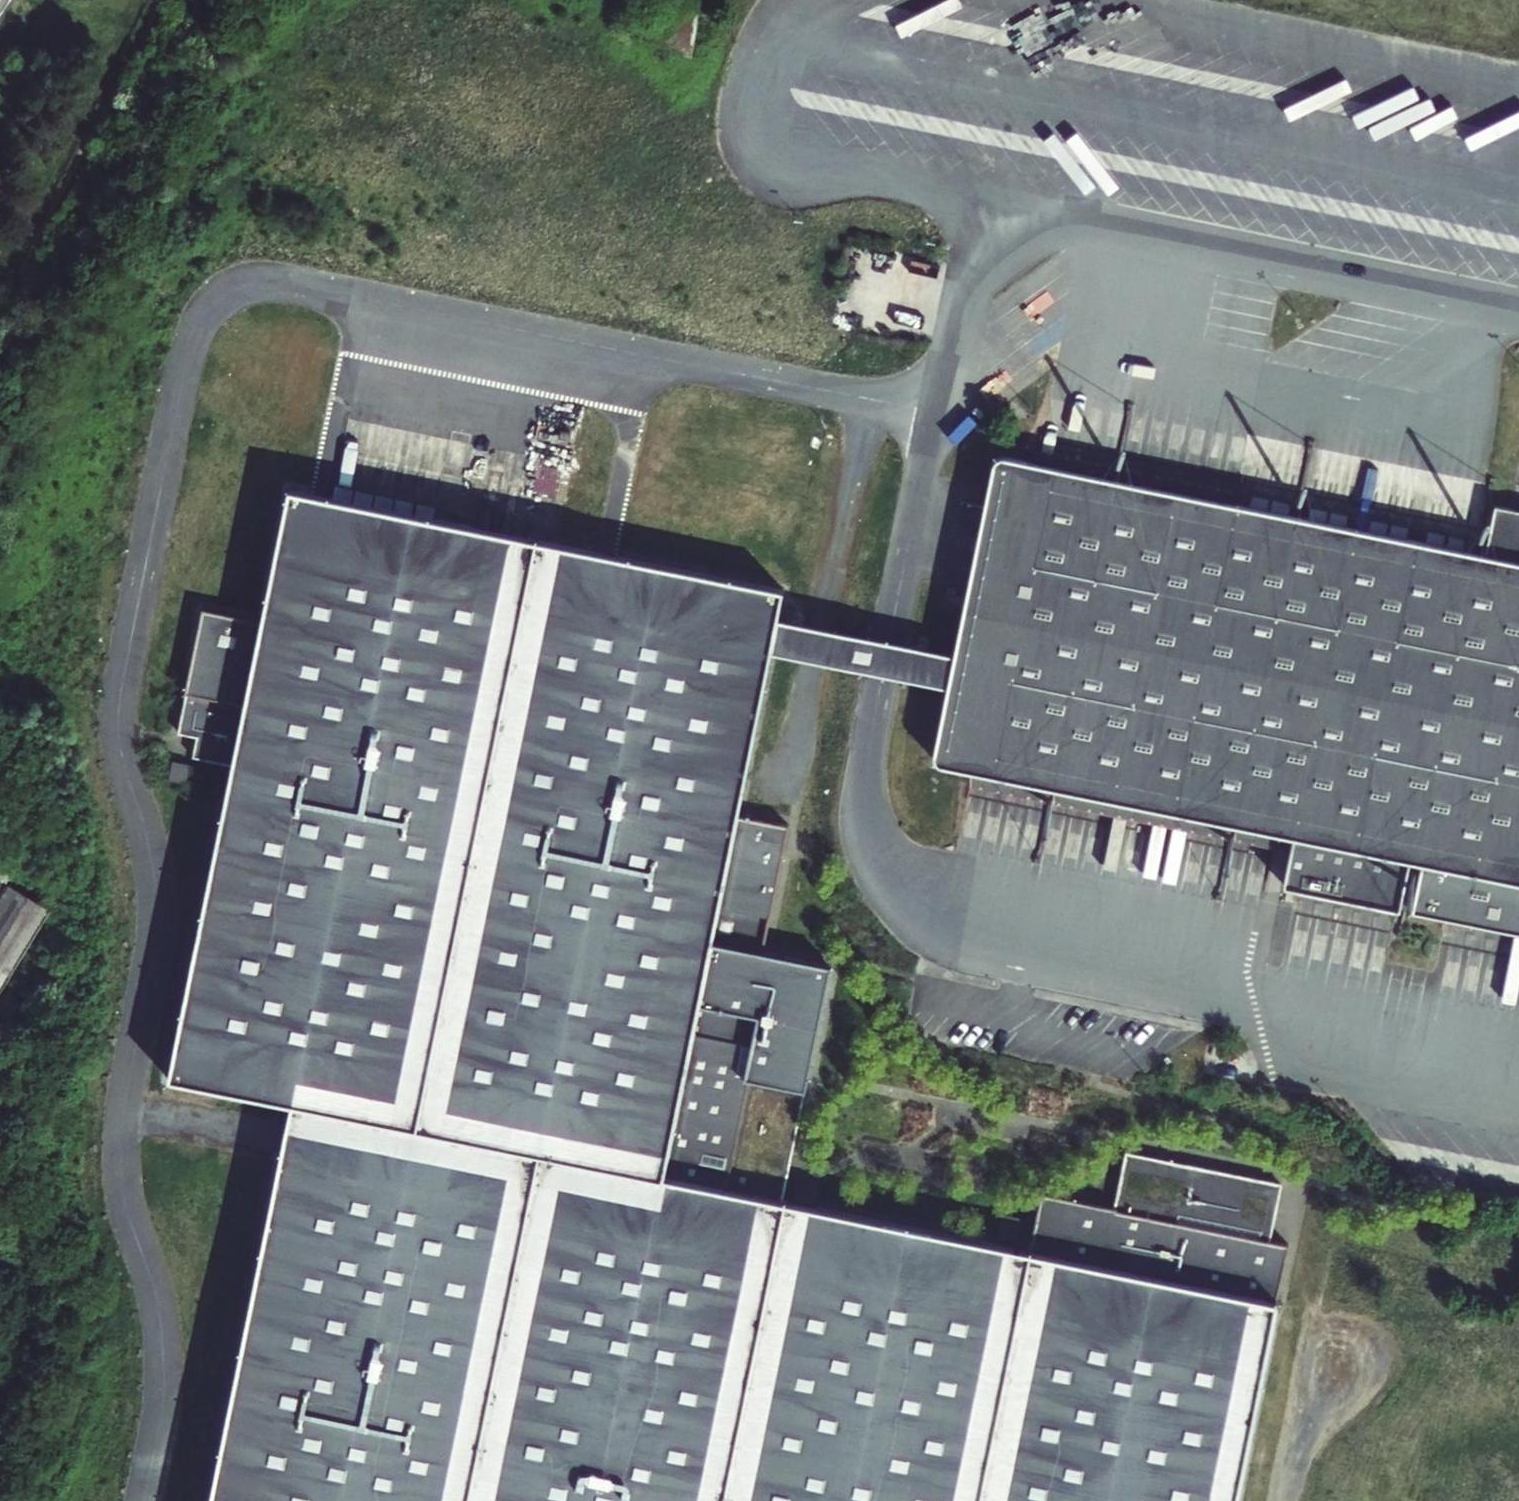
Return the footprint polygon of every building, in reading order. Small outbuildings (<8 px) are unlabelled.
[(6,17),(18,0),(0,0),(0,13),(6,17)] [(663,41),(683,56),(684,56),(687,57),(688,57),(689,56),(690,55),(698,0),(661,0),(659,10),(659,14),(658,17),(658,19),(657,22),(657,25),(655,33),(659,37),(663,41)] [(1495,506),(1485,554),(1237,504),(1038,464),(995,456),(954,655),(948,684),(931,765),(975,774),(1278,835),(1294,838),(1285,889),(1399,912),(1409,861),(1423,865),(1413,914),(1447,921),(1518,936),(1518,510),(1495,506)] [(783,592),(555,545),(309,494),(294,491),(267,622),(209,610),(183,734),(201,738),(197,758),(237,766),(171,1079),(295,1104),(212,1500),(1233,1500),(1287,1244),(1269,1240),(1280,1188),(1123,1155),(1111,1212),(1039,1197),(1028,1254),(722,1191),(746,1074),(802,1086),(827,966),(759,952),(785,827),(736,817),(772,647),(778,618),(783,592)] [(948,684),(954,655),(890,642),(778,618),(772,647),(884,671),(948,684)] [(12,971),(51,908),(0,877),(0,964),(12,971)] [(0,964),(0,990),(12,971),(0,964)] [(799,1179),(795,1198),(817,1203),(822,1185),(799,1179)] [(1005,1216),(1003,1243),(1018,1243),(1020,1216),(1005,1216)]
